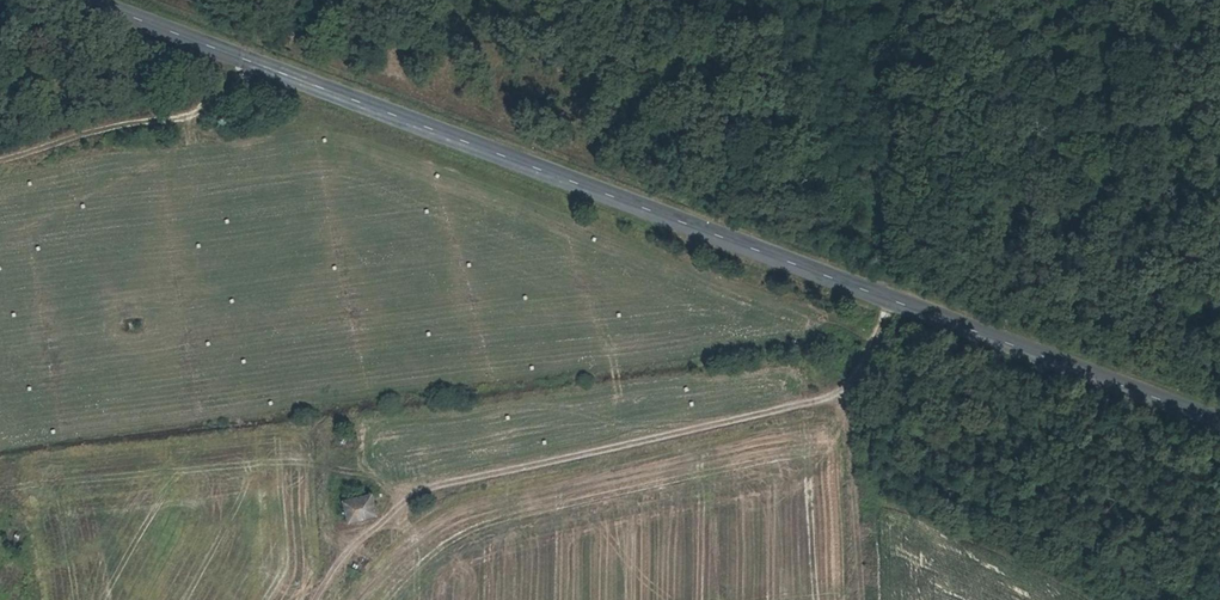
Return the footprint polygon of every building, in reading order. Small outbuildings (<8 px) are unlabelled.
[(351,522),(375,516),(371,498),(346,504),(351,522)]
